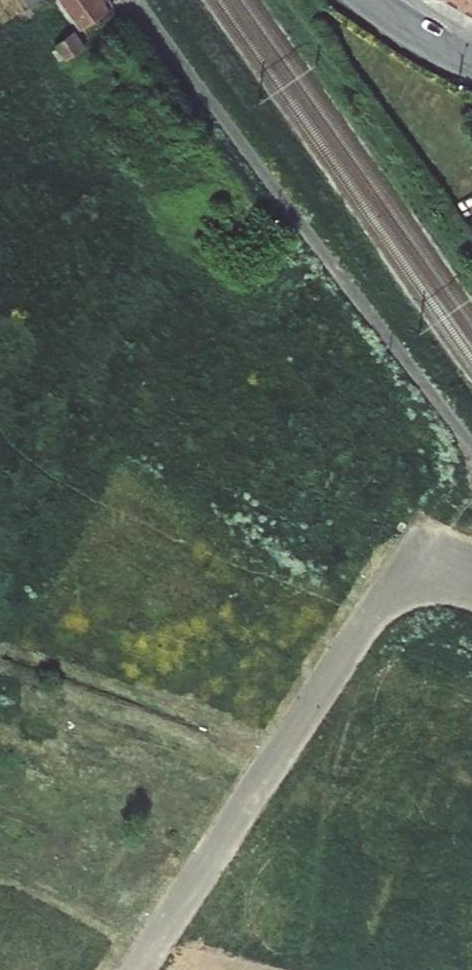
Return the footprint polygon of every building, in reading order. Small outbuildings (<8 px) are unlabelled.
[(30,7),(40,23),(42,20),(41,16),(47,11),(43,6),(50,0),(39,0),(30,7)] [(81,28),(114,5),(110,0),(61,0),(81,28)] [(471,13),(471,0),(448,0),(471,13)] [(75,32),(56,46),(66,60),(85,46),(75,32)]
